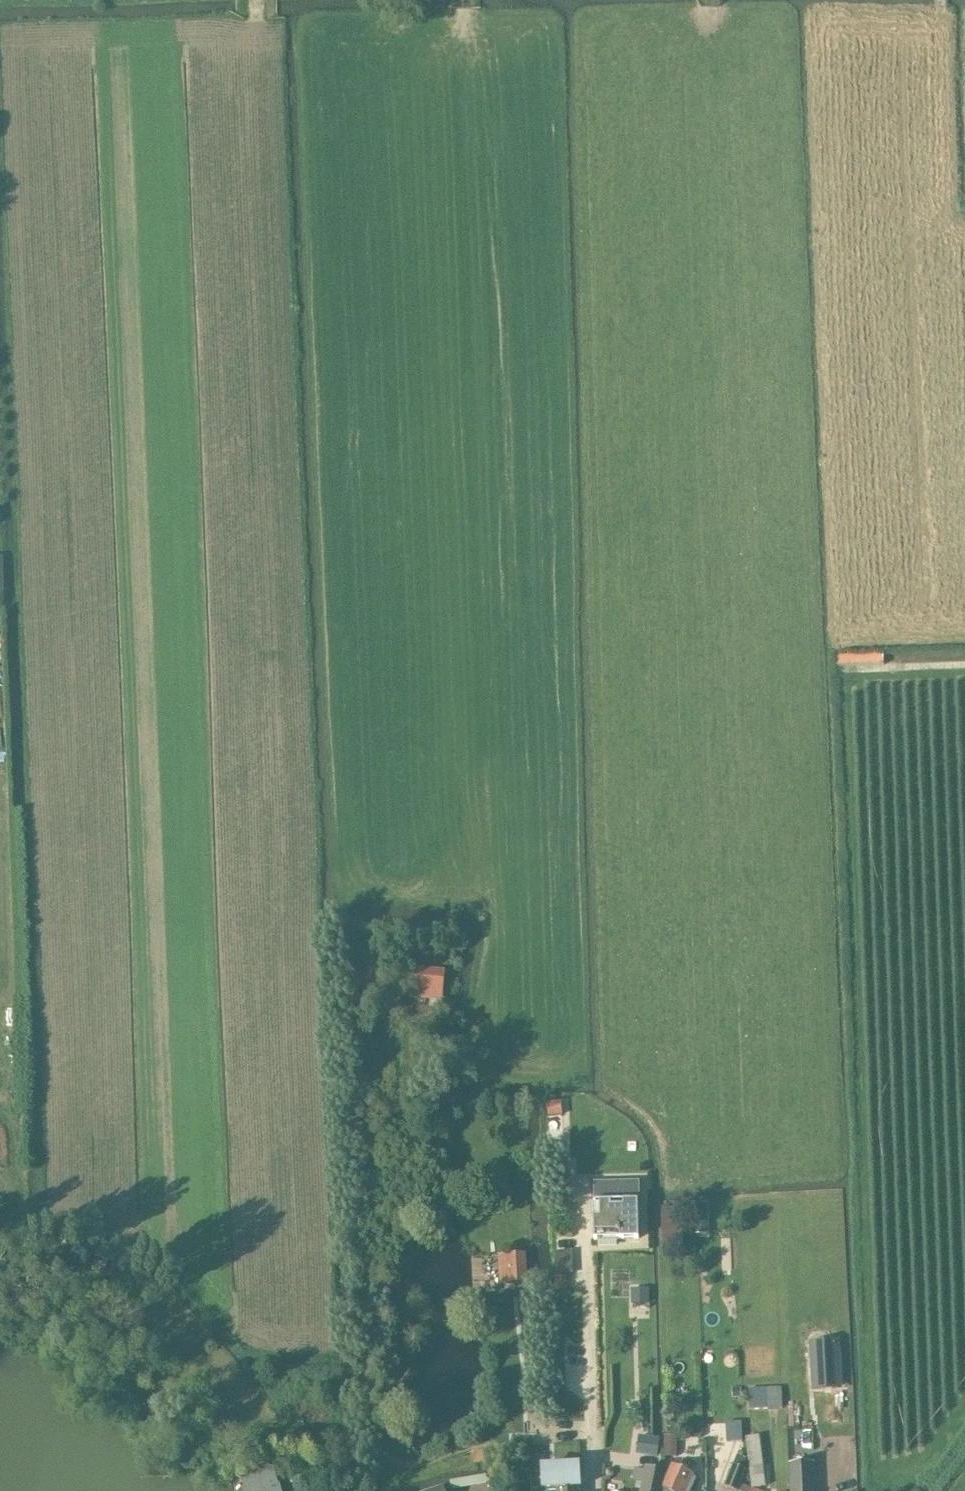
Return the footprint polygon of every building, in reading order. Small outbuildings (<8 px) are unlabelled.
[(883,655),(835,657),(835,666),(883,664),(883,655)] [(561,1100),(548,1101),(549,1115),(562,1115),(561,1100)] [(599,1200),(594,1200),(594,1238),(637,1238),(637,1200),(637,1187),(599,1187),(599,1200)] [(680,1206),(662,1207),(663,1221),(681,1221),(680,1206)] [(682,1222),(663,1223),(663,1239),(682,1238),(682,1222)] [(557,1273),(573,1273),(573,1252),(557,1252),(557,1273)] [(527,1254),(499,1255),(500,1283),(528,1281),(527,1254)] [(649,1288),(633,1288),(633,1301),(649,1301),(649,1288)] [(813,1390),(841,1388),(840,1371),(833,1372),(831,1342),(810,1343),(813,1390)] [(750,1409),(782,1408),(781,1388),(749,1389),(750,1409)] [(743,1440),(742,1420),(726,1421),(727,1440),(743,1440)] [(746,1437),(752,1487),(766,1486),(760,1435),(746,1437)] [(657,1457),(660,1439),(639,1436),(636,1454),(657,1457)] [(677,1457),(677,1436),(665,1436),(665,1457),(677,1457)] [(725,1487),(736,1490),(749,1490),(750,1488),(741,1484),(747,1469),(744,1468),(747,1458),(741,1456),(737,1465),(734,1464),(725,1487)] [(813,1462),(790,1464),(791,1490),(815,1490),(813,1462)] [(531,1474),(532,1490),(579,1490),(578,1475),(582,1475),(581,1464),(542,1466),(542,1474),(531,1474)] [(697,1480),(693,1478),(694,1475),(672,1465),(662,1489),(664,1490),(692,1490),(697,1480)] [(610,1467),(606,1470),(607,1474),(612,1476),(615,1473),(614,1468),(610,1467)] [(278,1486),(273,1468),(241,1478),(245,1490),(280,1490),(278,1486)] [(662,1471),(647,1468),(642,1490),(658,1490),(662,1471)]
